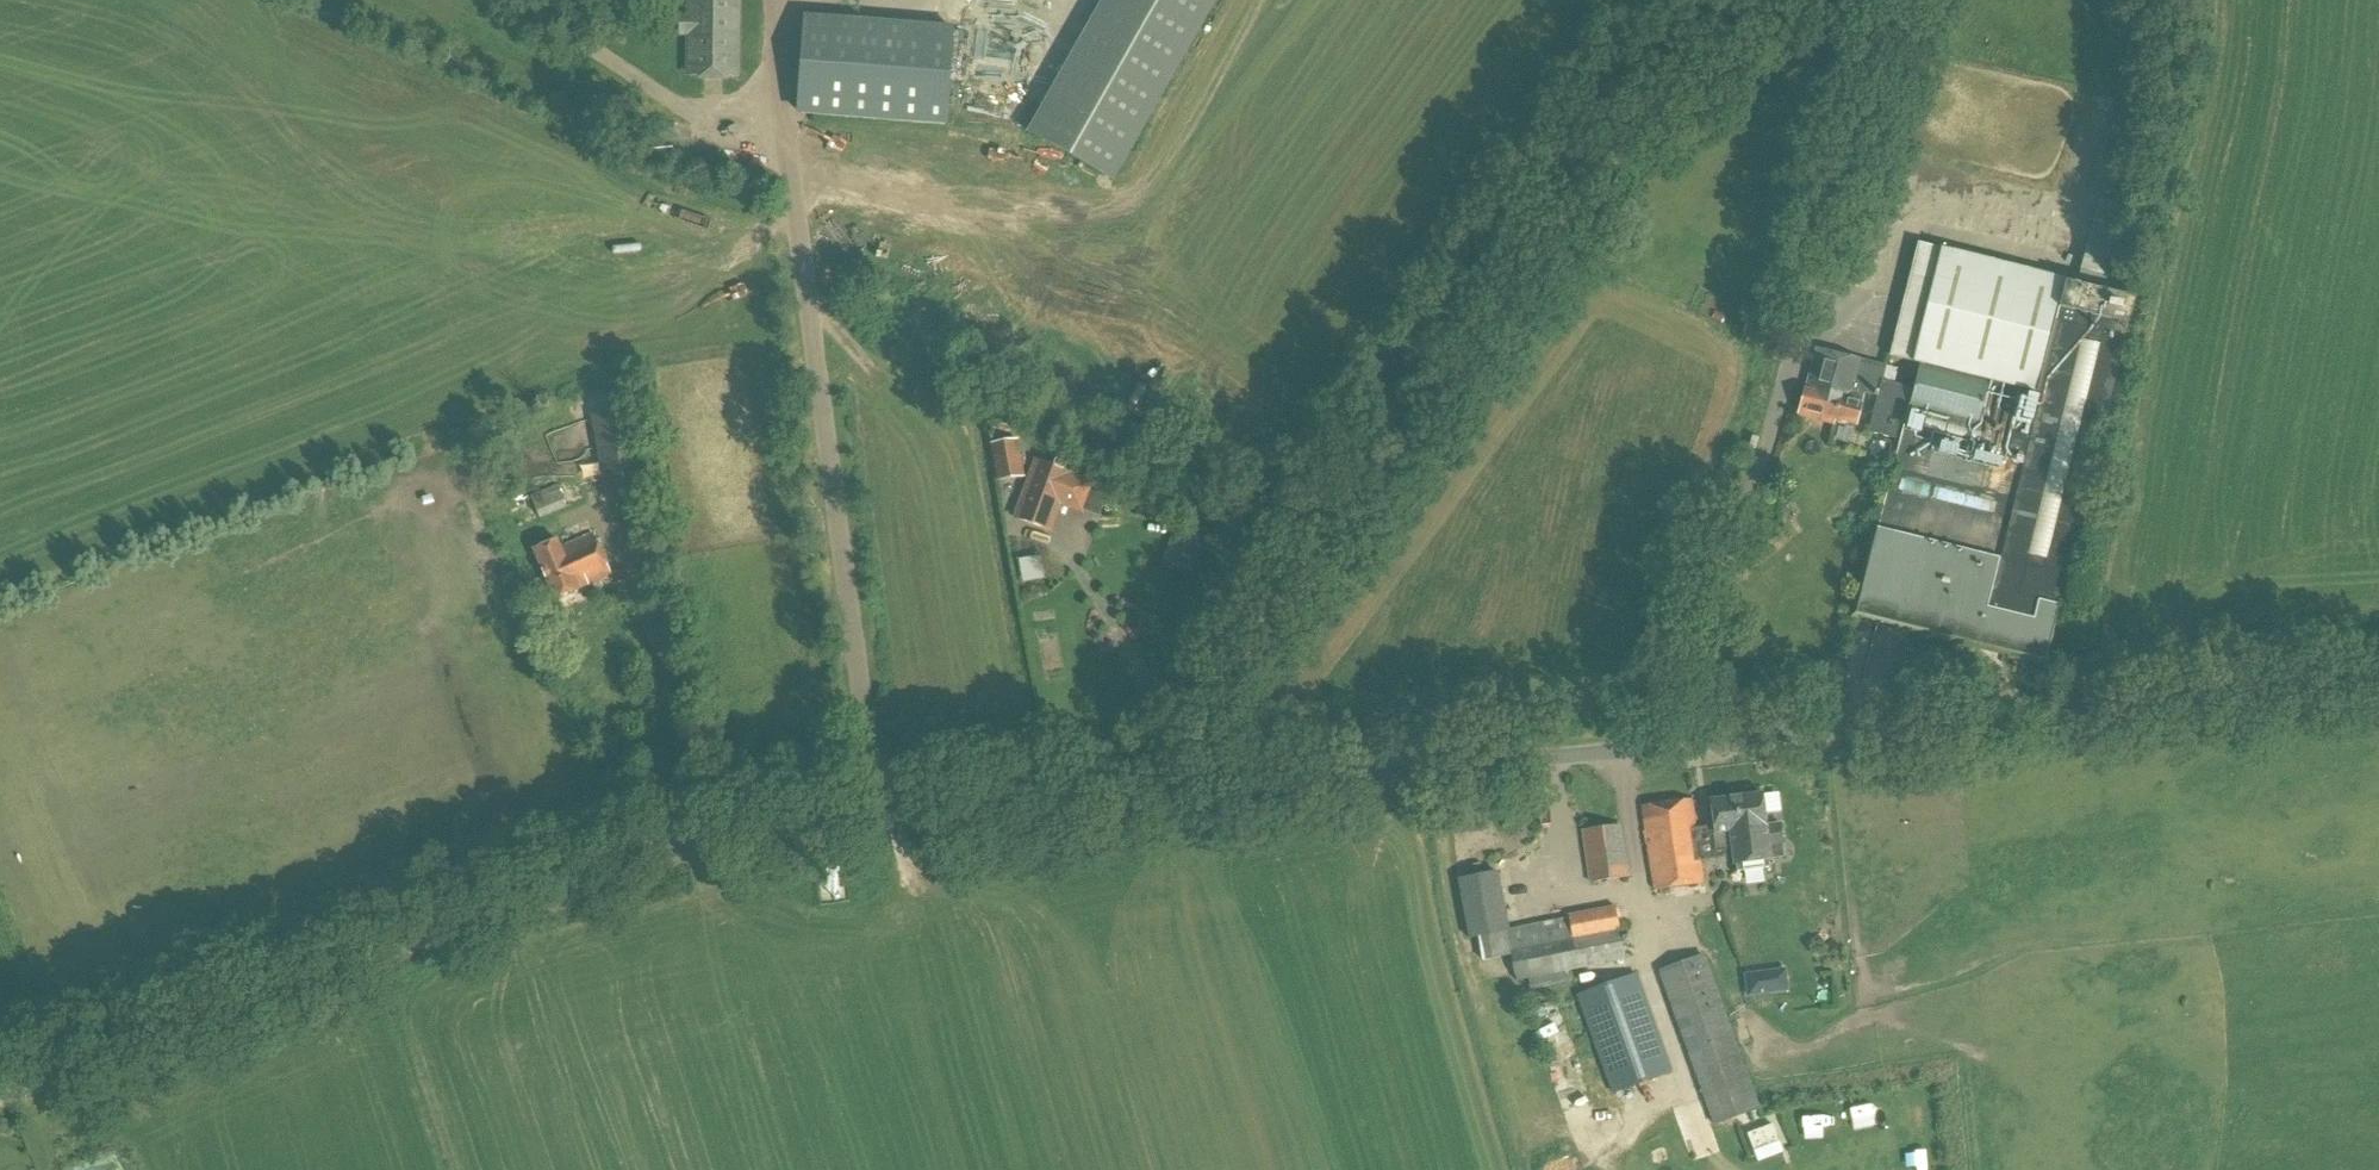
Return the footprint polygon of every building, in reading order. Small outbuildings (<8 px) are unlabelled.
[(684,77),(692,77),(692,82),(723,82),(723,78),(737,78),(738,0),(684,0),(684,77)] [(1031,129),(1115,176),(1215,0),(1104,0),(1031,129)] [(948,127),(955,26),(807,13),(800,116),(948,127)] [(2114,280),(2133,209),(2099,200),(2080,270),(2114,280)] [(2065,278),(1917,243),(1909,273),(1932,279),(1912,362),(1920,364),(1913,389),(1882,381),(1878,397),(1877,397),(1868,432),(1900,441),(1878,530),(1876,529),(1855,615),(2045,663),(2135,298),(2064,281),(2065,278)] [(1878,397),(1882,381),(1886,367),(1816,349),(1798,415),(1833,424),(1834,420),(1856,425),(1864,393),(1877,397),(1878,397)] [(591,416),(607,506),(646,498),(629,409),(591,416)] [(1758,451),(1761,439),(1754,437),(1751,449),(1758,451)] [(997,482),(1025,477),(1018,438),(990,443),(997,482)] [(1037,461),(1017,519),(1048,530),(1058,505),(1082,514),(1082,512),(1092,485),(1068,477),(1069,473),(1037,461)] [(540,519),(567,508),(558,485),(531,496),(540,519)] [(1188,577),(1206,531),(1179,520),(1161,566),(1188,577)] [(612,575),(594,534),(561,548),(557,540),(534,551),(555,599),(612,575)] [(1691,800),(1642,807),(1654,890),(1703,884),(1700,862),(1733,857),(1734,865),(1736,865),(1736,871),(1769,867),(1769,861),(1771,860),(1771,859),(1769,847),(1781,845),(1785,844),(1782,821),(1766,824),(1762,794),(1710,801),(1714,827),(1695,829),(1691,800)] [(1590,883),(1628,877),(1621,826),(1583,830),(1590,883)] [(1508,932),(1497,872),(1459,880),(1470,939),(1478,937),(1483,962),(1510,957),(1515,982),(1625,961),(1616,906),(1567,914),(1568,917),(1508,932)] [(1714,1127),(1761,1109),(1704,953),(1657,971),(1714,1127)] [(1613,1093),(1671,1072),(1636,975),(1578,996),(1613,1093)] [(1747,1134),(1753,1149),(1777,1140),(1771,1124),(1747,1134)]
